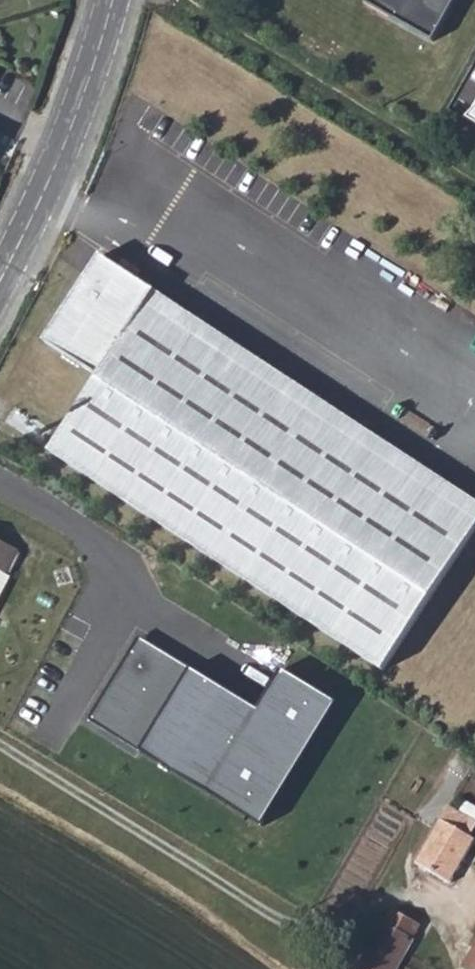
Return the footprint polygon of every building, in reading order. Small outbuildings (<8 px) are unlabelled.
[(365,3),(433,42),(457,0),(367,0),(365,3)] [(100,256),(45,342),(99,377),(50,452),(383,671),(474,532),(474,522),(146,306),(156,291),(136,278),(119,267),(100,256)] [(125,259),(119,267),(136,278),(142,270),(125,259)] [(156,291),(146,306),(474,522),(474,501),(156,291)] [(1,573),(14,548),(0,541),(0,573),(1,573)] [(264,709),(141,634),(91,718),(266,828),(338,706),(286,669),(264,709)] [(418,859),(450,874),(472,831),(467,826),(474,814),(446,800),(418,859)] [(362,968),(395,968),(409,940),(407,936),(415,922),(391,910),(380,922),(357,967),(362,968)] [(467,953),(474,957),(474,937),(467,953)]
